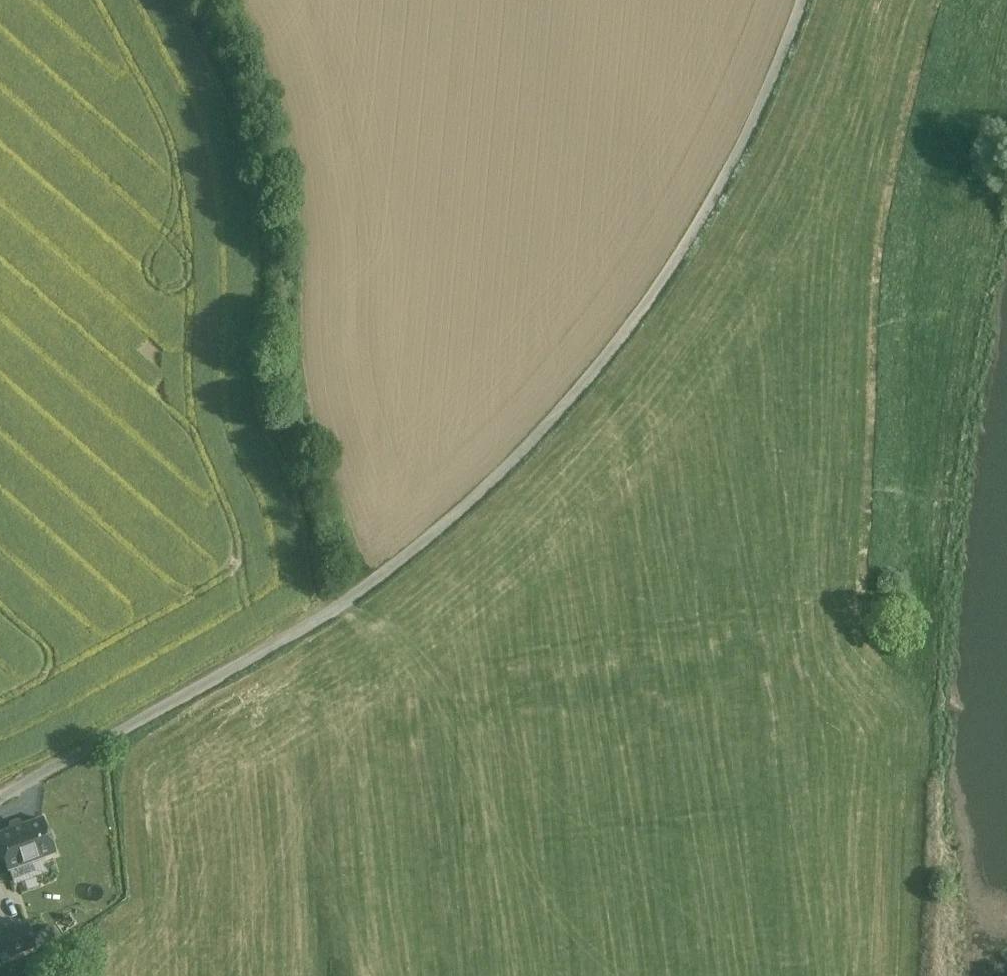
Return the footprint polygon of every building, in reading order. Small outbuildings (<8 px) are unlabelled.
[(0,834),(0,853),(7,872),(54,854),(41,819),(0,834)] [(4,960),(56,939),(51,925),(34,932),(29,921),(0,933),(0,950),(4,960)]
